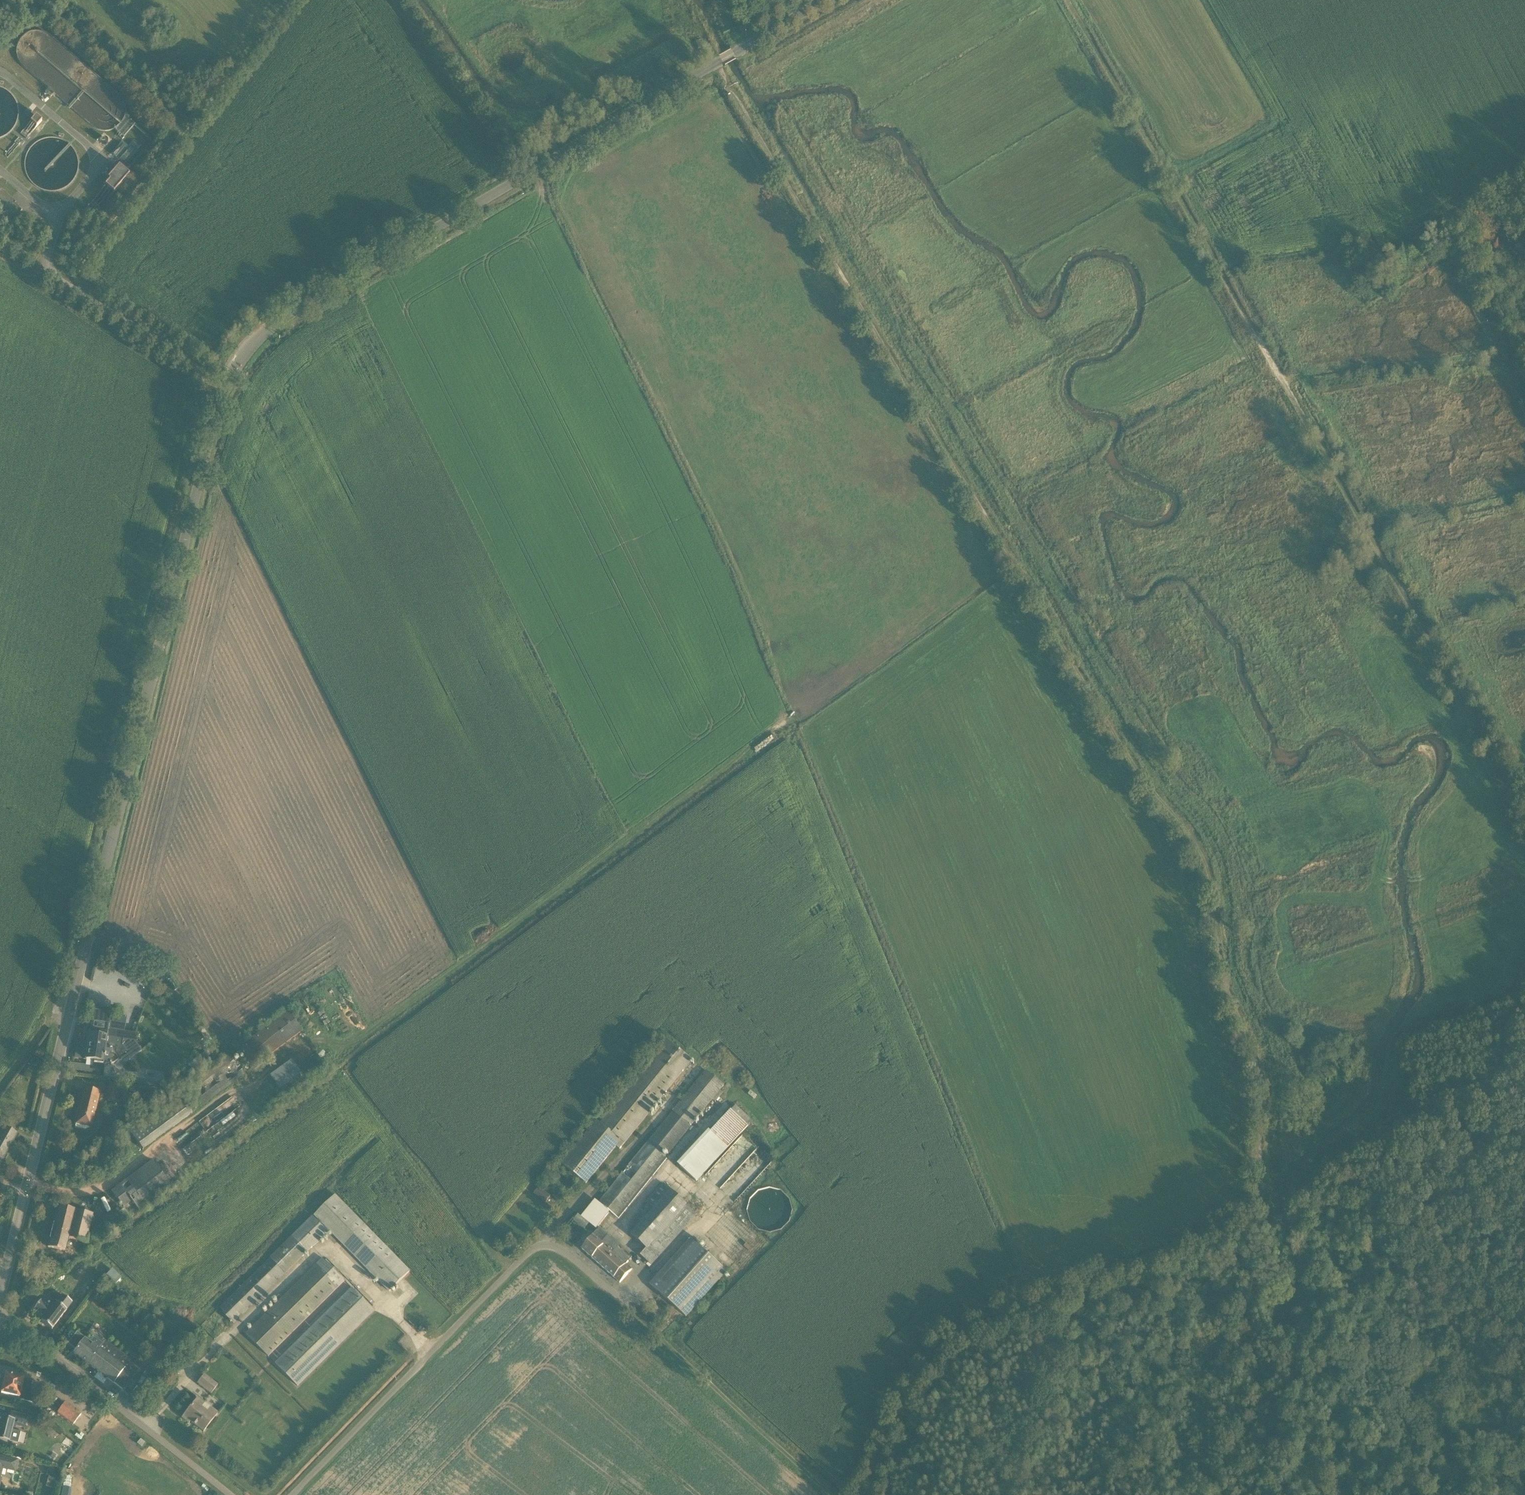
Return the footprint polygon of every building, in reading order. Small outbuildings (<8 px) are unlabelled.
[(117,129),(114,131),(119,135),(117,137),(121,141),(134,126),(127,120),(129,119),(126,116),(125,118),(124,120),(123,123),(121,125),(119,128),(117,129)] [(35,117),(30,123),(36,129),(41,122),(35,117)] [(134,144),(117,162),(121,165),(137,147),(134,144)] [(109,183),(104,188),(113,195),(128,177),(118,168),(107,181),(109,183)] [(111,1014),(90,1011),(83,1061),(93,1063),(91,1071),(103,1073),(104,1066),(114,1064),(120,1061),(123,1065),(140,1051),(134,1042),(135,1035),(108,1030),(111,1014)] [(236,1050),(251,1071),(303,1031),(288,1011),(236,1050)] [(666,1043),(601,1125),(595,1120),(563,1160),(586,1178),(612,1146),(619,1152),(690,1063),(666,1043)] [(185,1089),(201,1109),(244,1076),(228,1056),(185,1089)] [(301,1076),(292,1062),(270,1078),(279,1091),(301,1076)] [(603,1212),(615,1222),(721,1086),(705,1073),(602,1206),(593,1199),(577,1220),(589,1230),(603,1212)] [(128,1087),(107,1083),(103,1102),(117,1105),(120,1094),(126,1095),(128,1087)] [(90,1133),(99,1094),(84,1090),(80,1110),(77,1109),(74,1125),(76,1125),(75,1129),(90,1133)] [(177,1096),(128,1132),(142,1151),(191,1115),(177,1096)] [(240,1109),(199,1137),(205,1145),(246,1117),(240,1109)] [(678,1165),(698,1184),(751,1127),(734,1111),(713,1133),(710,1131),(678,1165)] [(17,1134),(3,1127),(0,1133),(0,1167),(17,1134)] [(169,1190),(150,1163),(111,1191),(122,1208),(132,1201),(139,1211),(169,1190)] [(644,1259),(653,1268),(699,1214),(665,1184),(646,1206),(653,1212),(635,1234),(653,1249),(644,1259)] [(552,1197),(545,1191),(543,1192),(540,1189),(537,1193),(547,1202),(552,1197)] [(787,1216),(787,1212),(787,1207),(785,1203),(783,1199),(781,1196),(777,1193),(773,1191),(768,1190),(763,1190),(759,1191),(755,1192),(751,1195),(748,1197),(745,1201),(744,1204),(743,1209),(743,1213),(743,1217),(745,1222),(747,1225),(750,1229),(754,1232),(757,1233),(763,1234),(767,1234),(770,1234),(774,1233),(778,1230),(781,1227),(784,1224),(786,1220),(787,1216)] [(337,1196),(224,1307),(239,1323),(333,1231),(390,1290),(410,1271),(337,1196)] [(68,1240),(85,1244),(92,1216),(58,1208),(48,1248),(65,1253),(68,1240)] [(90,1240),(85,1244),(90,1250),(130,1219),(123,1210),(119,1213),(116,1210),(101,1222),(103,1225),(88,1237),(90,1240)] [(599,1230),(581,1250),(619,1284),(632,1269),(627,1264),(631,1259),(599,1230)] [(652,1285),(692,1316),(727,1271),(688,1240),(652,1285)] [(324,1259),(248,1333),(269,1354),(345,1280),(324,1259)] [(64,1280),(71,1291),(97,1273),(89,1262),(64,1280)] [(113,1269),(107,1275),(116,1284),(123,1278),(113,1269)] [(354,1288),(278,1362),(299,1383),(375,1309),(354,1288)] [(51,1330),(65,1312),(54,1304),(51,1307),(41,1300),(32,1312),(42,1320),(40,1323),(51,1330)] [(313,1326),(308,1321),(298,1331),(302,1336),(313,1326)] [(88,1342),(76,1334),(67,1345),(75,1351),(73,1355),(122,1391),(139,1368),(104,1341),(102,1343),(93,1336),(88,1342)] [(205,1371),(196,1383),(210,1394),(219,1383),(205,1371)] [(31,1381),(5,1375),(1,1394),(20,1399),(19,1401),(34,1405),(36,1396),(29,1394),(31,1381)] [(195,1396),(181,1415),(203,1432),(217,1414),(195,1396)] [(64,1403),(56,1414),(73,1426),(81,1415),(64,1403)] [(0,1419),(0,1441),(17,1445),(20,1433),(12,1431),(13,1428),(24,1430),(27,1418),(10,1413),(8,1421),(0,1419)] [(74,1445),(65,1439),(62,1444),(71,1450),(74,1445)] [(2,1471),(15,1474),(18,1462),(0,1458),(0,1481),(2,1471)] [(58,1471),(48,1468),(46,1477),(56,1479),(58,1471)]
